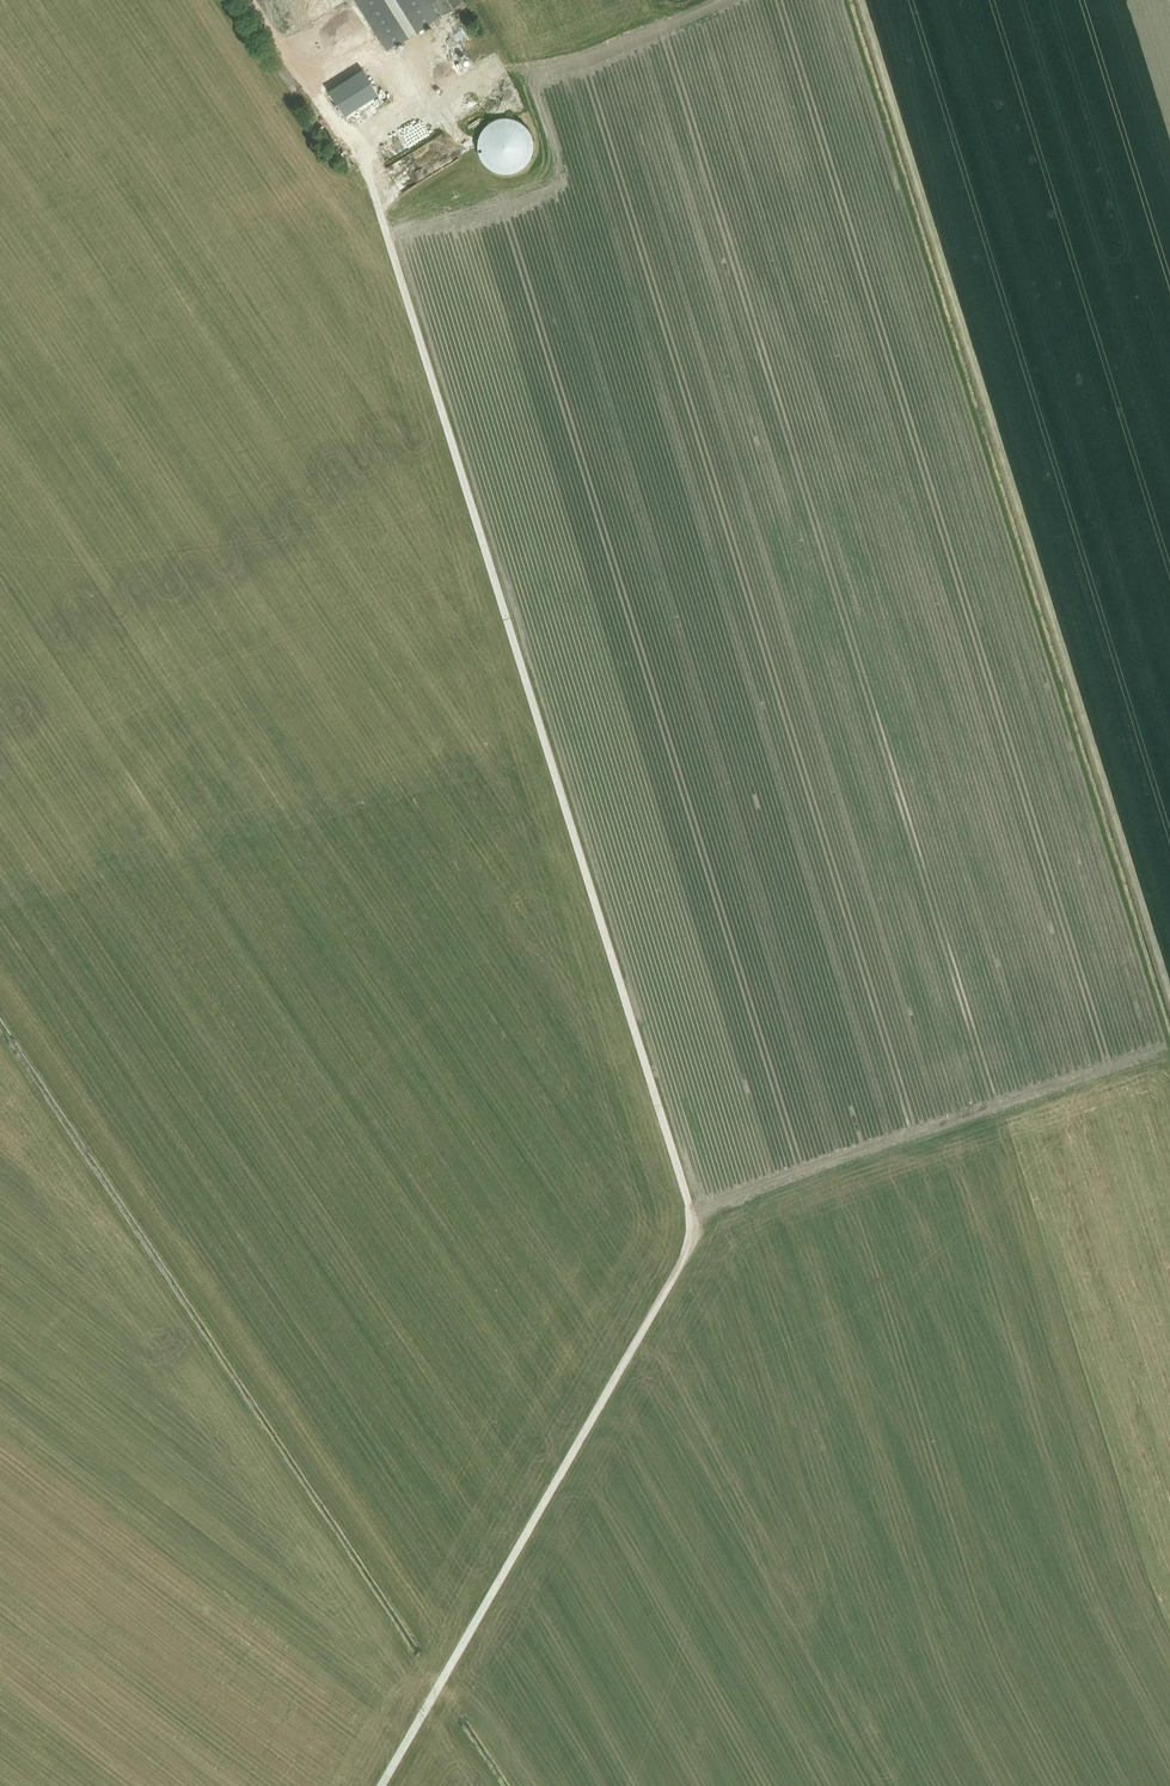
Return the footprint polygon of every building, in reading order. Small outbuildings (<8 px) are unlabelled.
[(306,28),(343,5),(340,0),(289,0),(306,28)] [(387,49),(439,16),(429,0),(356,0),(387,49)] [(434,1),(443,15),(464,1),(464,0),(434,0),(434,1)] [(347,115),(379,95),(362,68),(330,88),(347,115)] [(510,172),(515,171),(533,163),(538,148),(536,144),(535,137),(527,121),(513,116),(507,116),(488,125),(484,136),(487,142),(486,144),(487,152),(494,167),(510,172)] [(332,193),(352,182),(345,171),(325,182),(332,193)]
